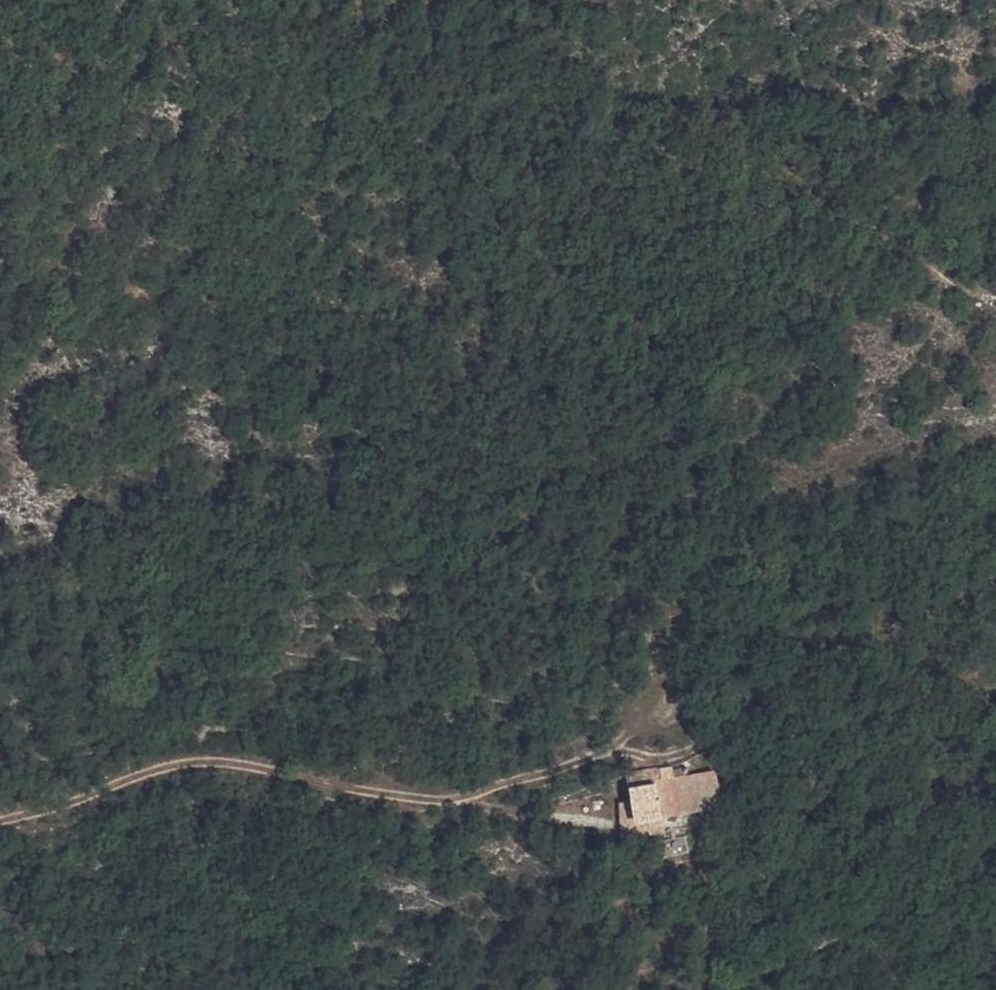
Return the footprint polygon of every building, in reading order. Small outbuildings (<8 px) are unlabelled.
[(625,796),(629,818),(658,813),(719,802),(712,771),(623,787),(625,796)] [(629,818),(625,796),(611,799),(619,836),(661,829),(658,813),(629,818)]
